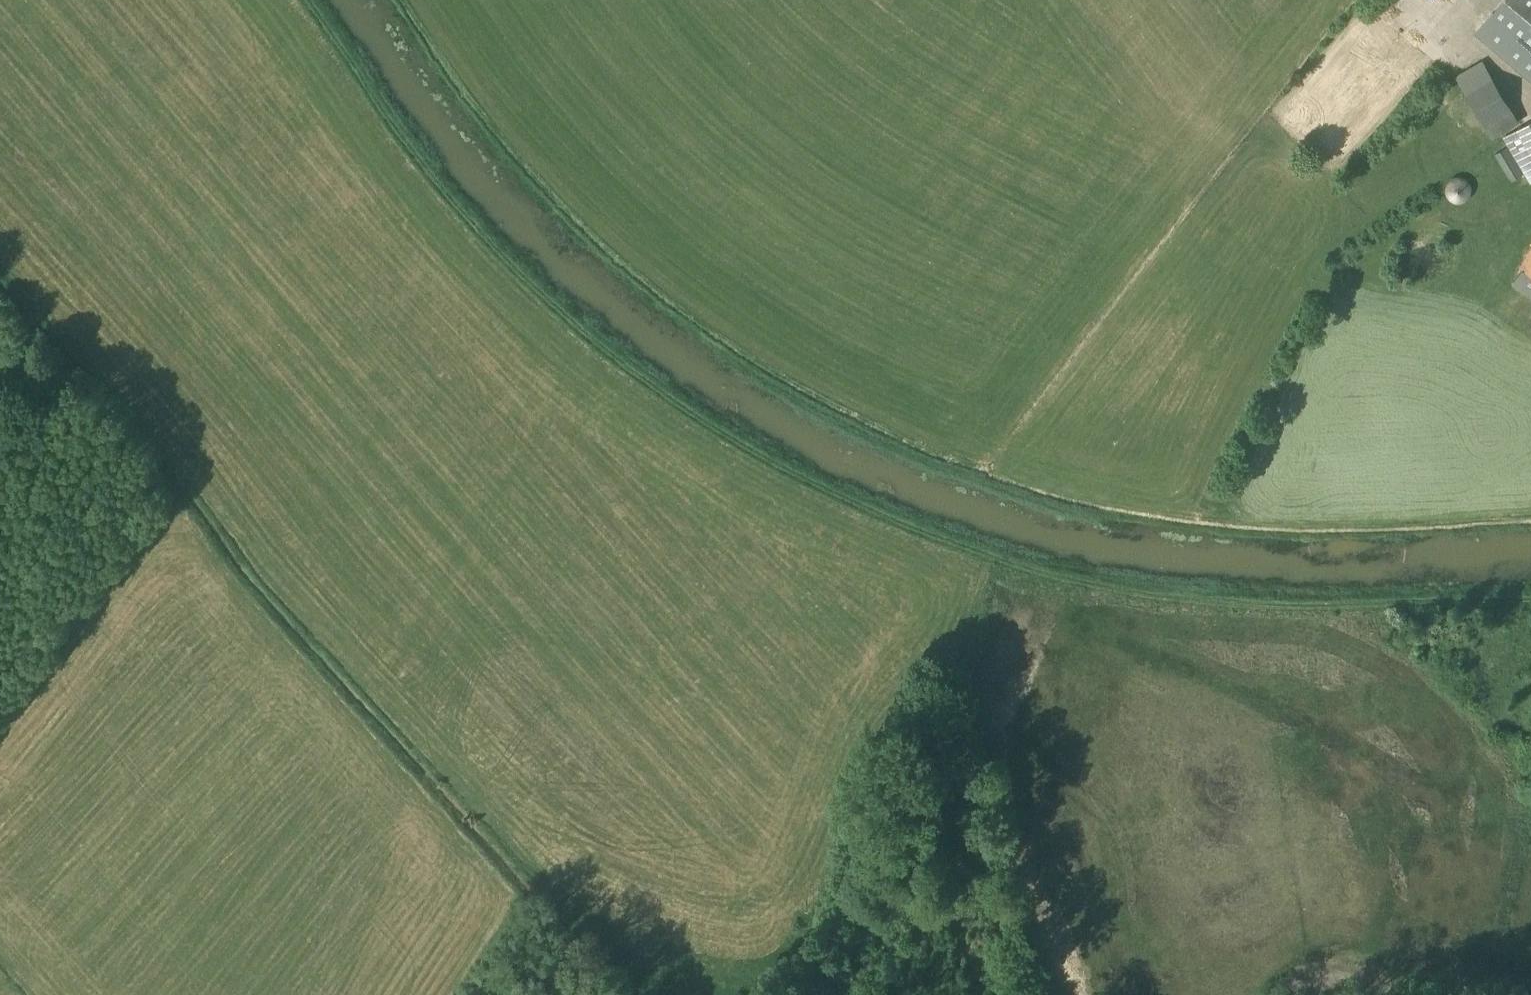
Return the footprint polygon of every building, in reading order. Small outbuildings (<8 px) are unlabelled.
[(1473,32),(1530,82),(1530,0),(1501,0),(1473,32)] [(1491,138),(1518,122),(1481,61),(1454,77),(1491,138)] [(1507,146),(1494,154),(1511,181),(1523,173),(1521,169),(1507,146)] [(1530,184),(1530,163),(1521,169),(1523,173),(1530,185),(1530,184)] [(1518,268),(1521,269),(1511,284),(1530,297),(1530,246),(1518,268)]
